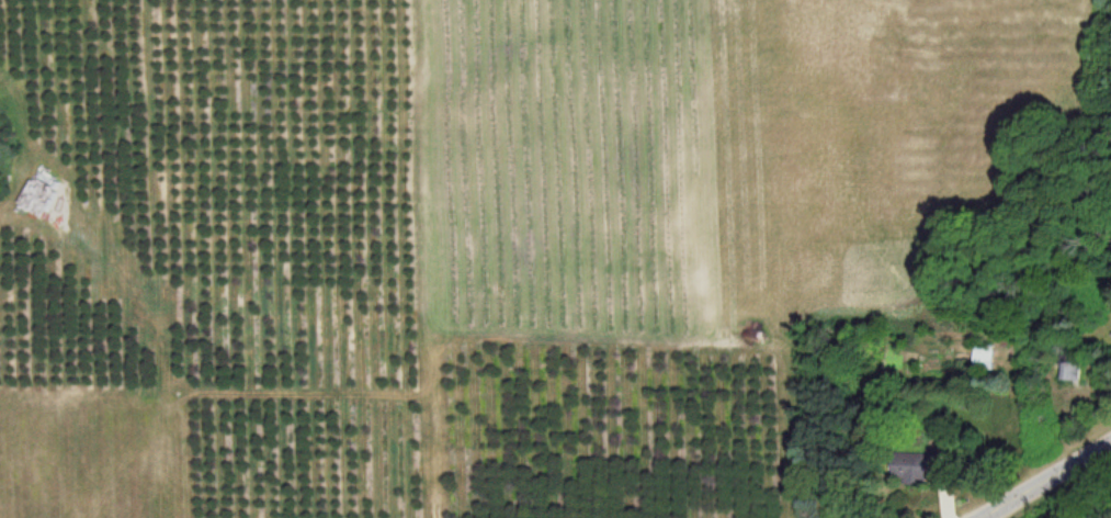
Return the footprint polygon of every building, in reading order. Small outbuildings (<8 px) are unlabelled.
[(974,374),(994,374),(994,347),(974,347),(974,374)] [(1079,362),(1060,362),(1060,384),(1079,384),(1079,362)]
